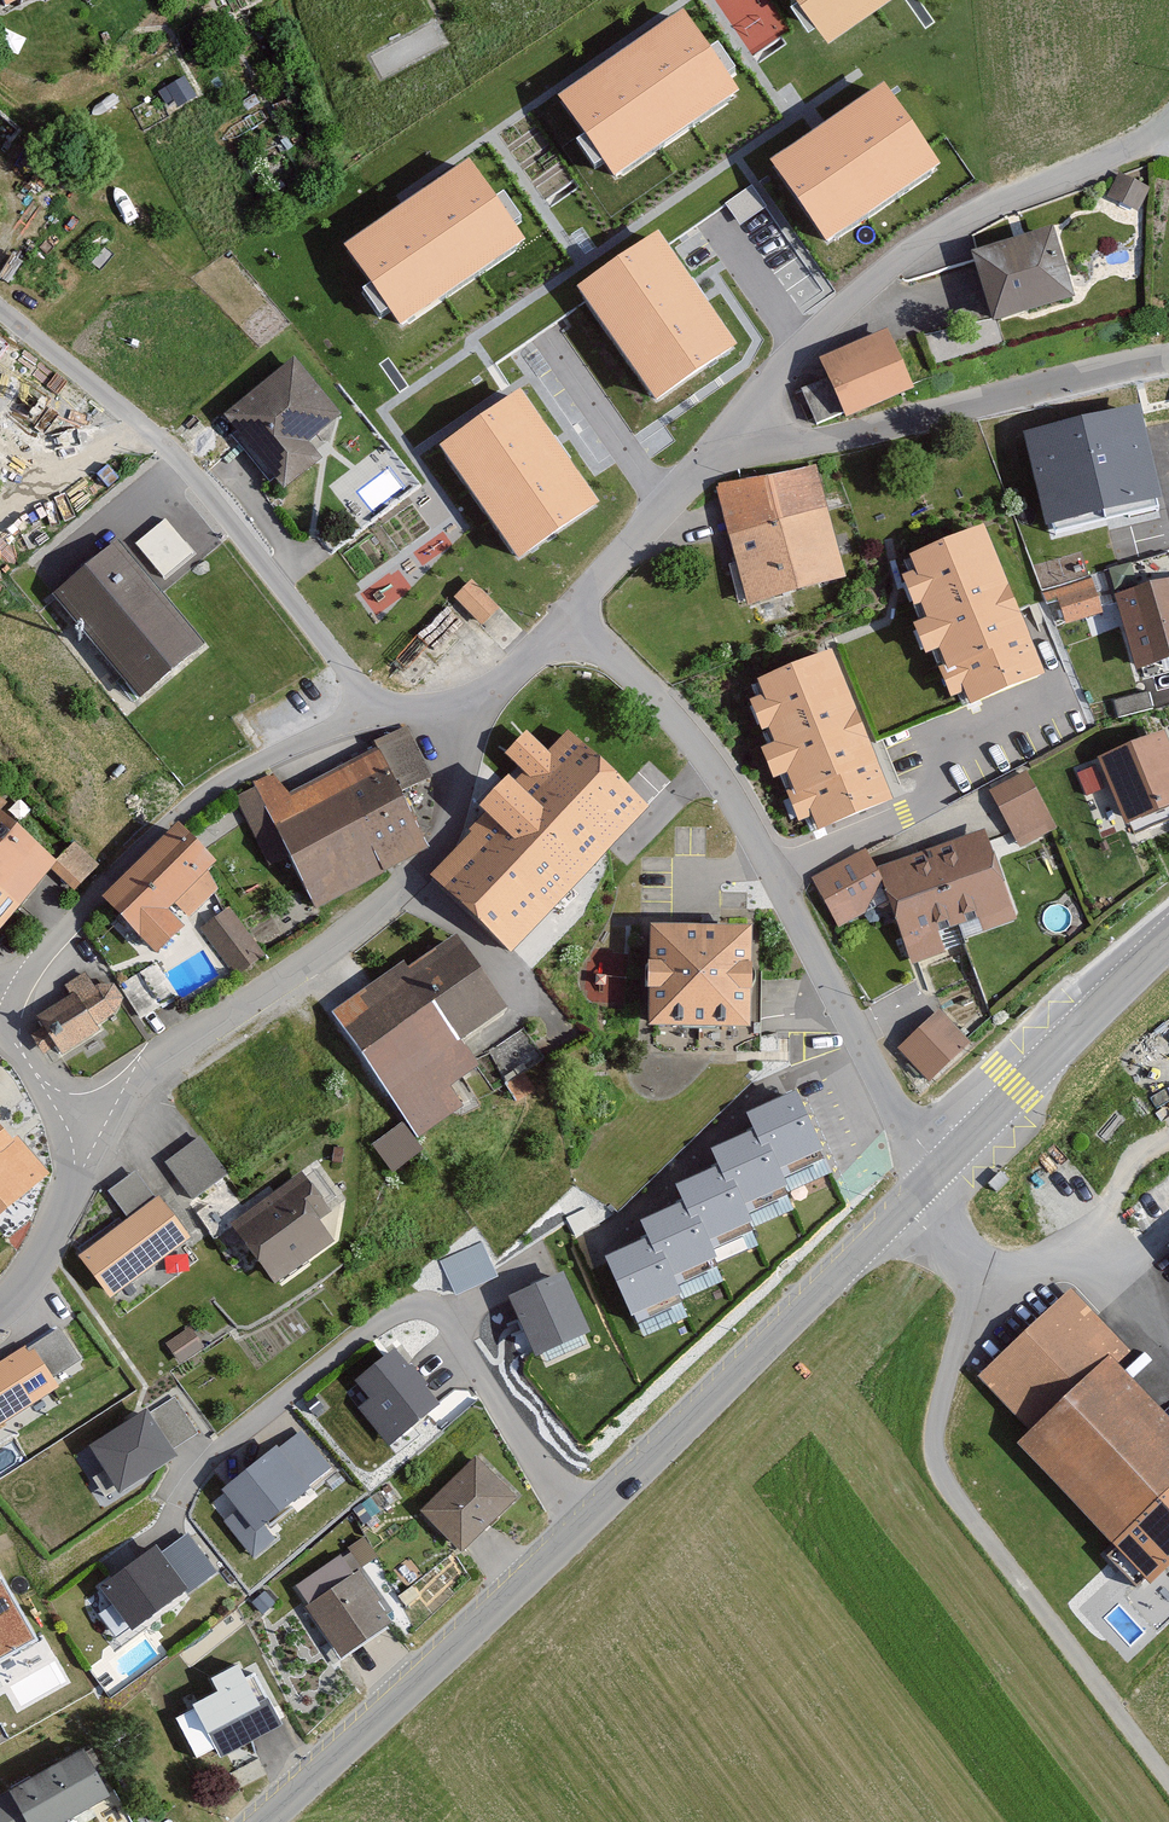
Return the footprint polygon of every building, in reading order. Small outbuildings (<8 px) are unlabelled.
[(728,7),(752,52),(794,30),(778,0),(742,0),(728,7)] [(835,41),(891,0),(806,0),(835,41)] [(569,96),(626,177),(740,95),(682,15),(569,96)] [(770,167),(828,248),(942,166),(884,86),(770,167)] [(354,239),(410,321),(526,240),(469,160),(408,202),(354,239)] [(1154,191),(1124,179),(1114,201),(1144,214),(1154,191)] [(1077,297),(1053,227),(972,255),(996,325),(1077,297)] [(660,230),(579,288),(663,401),(743,342),(660,230)] [(14,336),(0,327),(0,356),(14,336)] [(915,393),(885,331),(817,364),(846,423),(915,393)] [(295,356),(221,414),(279,487),(313,459),(299,441),(337,411),(295,356)] [(823,382),(799,393),(813,421),(836,410),(823,382)] [(521,391),(440,449),(524,561),(603,502),(521,391)] [(1142,405),(1025,432),(1047,528),(1164,501),(1142,405)] [(846,587),(816,470),(719,495),(749,612),(846,587)] [(166,572),(197,550),(171,514),(140,535),(166,572)] [(218,636),(135,535),(67,590),(150,691),(218,636)] [(989,535),(914,566),(975,718),(1049,687),(989,535)] [(509,595),(479,569),(467,583),(496,609),(509,595)] [(1094,601),(1086,577),(1052,589),(1060,612),(1094,601)] [(1114,603),(1135,677),(1168,667),(1168,587),(1114,603)] [(891,801),(834,653),(754,682),(810,842),(891,801)] [(1116,715),(1152,703),(1147,688),(1111,700),(1116,715)] [(673,803),(586,716),(564,738),(547,722),(525,744),(543,762),(486,818),(492,824),(440,877),(516,959),(673,803)] [(296,859),(317,905),(433,853),(406,794),(432,782),(409,731),(376,746),(381,756),(291,797),(280,775),(254,787),(258,795),(241,802),(272,870),(296,859)] [(1163,735),(1096,764),(1124,829),(1168,809),(1168,749),(1163,735)] [(1059,832),(1032,779),(992,800),(1019,853),(1059,832)] [(0,819),(0,934),(57,869),(0,819)] [(216,868),(177,828),(102,903),(156,958),(183,931),(168,916),(174,910),(184,920),(212,891),(203,882),(216,868)] [(987,830),(883,866),(910,953),(1017,916),(987,830)] [(839,928),(872,911),(881,884),(866,850),(815,879),(839,928)] [(268,962),(235,917),(208,936),(241,982),(268,962)] [(753,1024),(752,925),(648,925),(646,1023),(753,1024)] [(511,1011),(453,935),(411,963),(398,959),(332,1014),(420,1138),(465,1104),(452,1085),(480,1075),(468,1041),(511,1011)] [(71,994),(39,1013),(44,1023),(34,1029),(38,1043),(48,1052),(63,1043),(69,1054),(107,1030),(101,1021),(122,1008),(126,996),(117,981),(98,984),(89,969),(65,983),(71,994)] [(973,1041),(940,1008),(899,1048),(932,1081),(973,1041)] [(487,1048),(499,1078),(547,1057),(535,1027),(487,1048)] [(839,1156),(806,1072),(757,1091),(762,1110),(787,1178),(839,1156)] [(787,1178),(762,1110),(712,1138),(718,1151),(745,1227),(797,1198),(787,1178)] [(0,1115),(0,1216),(50,1173),(0,1115)] [(399,1125),(371,1150),(391,1179),(423,1155),(399,1125)] [(232,1175),(202,1135),(169,1161),(196,1200),(232,1175)] [(745,1227),(718,1151),(667,1176),(672,1195),(699,1269),(750,1240),(745,1227)] [(340,1197),(316,1166),(229,1229),(274,1287),(339,1240),(323,1209),(340,1197)] [(189,1239),(162,1200),(136,1169),(109,1190),(123,1220),(84,1254),(106,1304),(189,1239)] [(699,1269),(672,1195),(624,1222),(632,1241),(661,1314),(706,1289),(699,1269)] [(457,1291),(500,1274),(485,1238),(443,1256),(457,1291)] [(661,1314),(632,1241),(587,1267),(622,1357),(666,1332),(661,1314)] [(552,1273),(490,1295),(506,1361),(571,1339),(552,1273)] [(1073,1282),(981,1369),(1035,1424),(1024,1435),(1164,1580),(1168,1575),(1168,1401),(1125,1355),(1134,1346),(1073,1282)] [(0,1354),(0,1413),(87,1365),(59,1321),(0,1354)] [(387,1440),(438,1400),(391,1344),(350,1376),(369,1396),(358,1404),(387,1440)] [(148,1403),(90,1436),(116,1486),(174,1449),(148,1403)] [(329,1467),(291,1417),(236,1455),(245,1471),(226,1485),(238,1507),(220,1517),(253,1552),(270,1536),(267,1514),(329,1467)] [(519,1498),(477,1451),(425,1501),(467,1548),(519,1498)] [(185,1524),(107,1579),(137,1621),(215,1565),(185,1524)] [(398,1617),(349,1549),(299,1581),(339,1660),(398,1617)] [(35,1639),(0,1577),(0,1659),(35,1639)] [(278,1715),(251,1663),(187,1701),(217,1751),(249,1743),(245,1734),(278,1715)] [(79,1745),(0,1788),(0,1821),(49,1821),(59,1815),(63,1821),(71,1821),(116,1795),(79,1745)]
